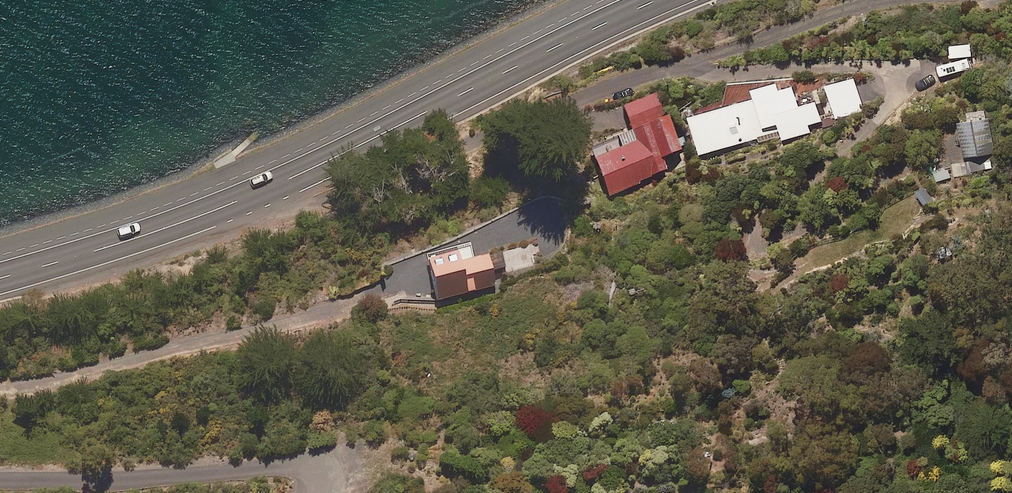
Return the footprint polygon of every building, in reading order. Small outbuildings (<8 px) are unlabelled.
[(991,70),(985,52),(961,60),(967,78),(991,70)] [(863,109),(852,73),(824,82),(835,118),(863,109)] [(777,85),(775,78),(750,84),(753,96),(687,112),(698,155),(762,139),(760,127),(777,123),(782,140),(810,133),(808,124),(822,121),(816,99),(797,103),(792,81),(777,85)] [(613,134),(618,144),(592,157),(609,194),(666,167),(660,155),(679,146),(654,90),(621,106),(631,126),(613,134)] [(965,110),(966,117),(958,118),(961,155),(991,152),(987,115),(985,115),(984,108),(965,110)] [(486,251),(471,254),(468,242),(422,251),(432,299),(494,286),(486,251)]
